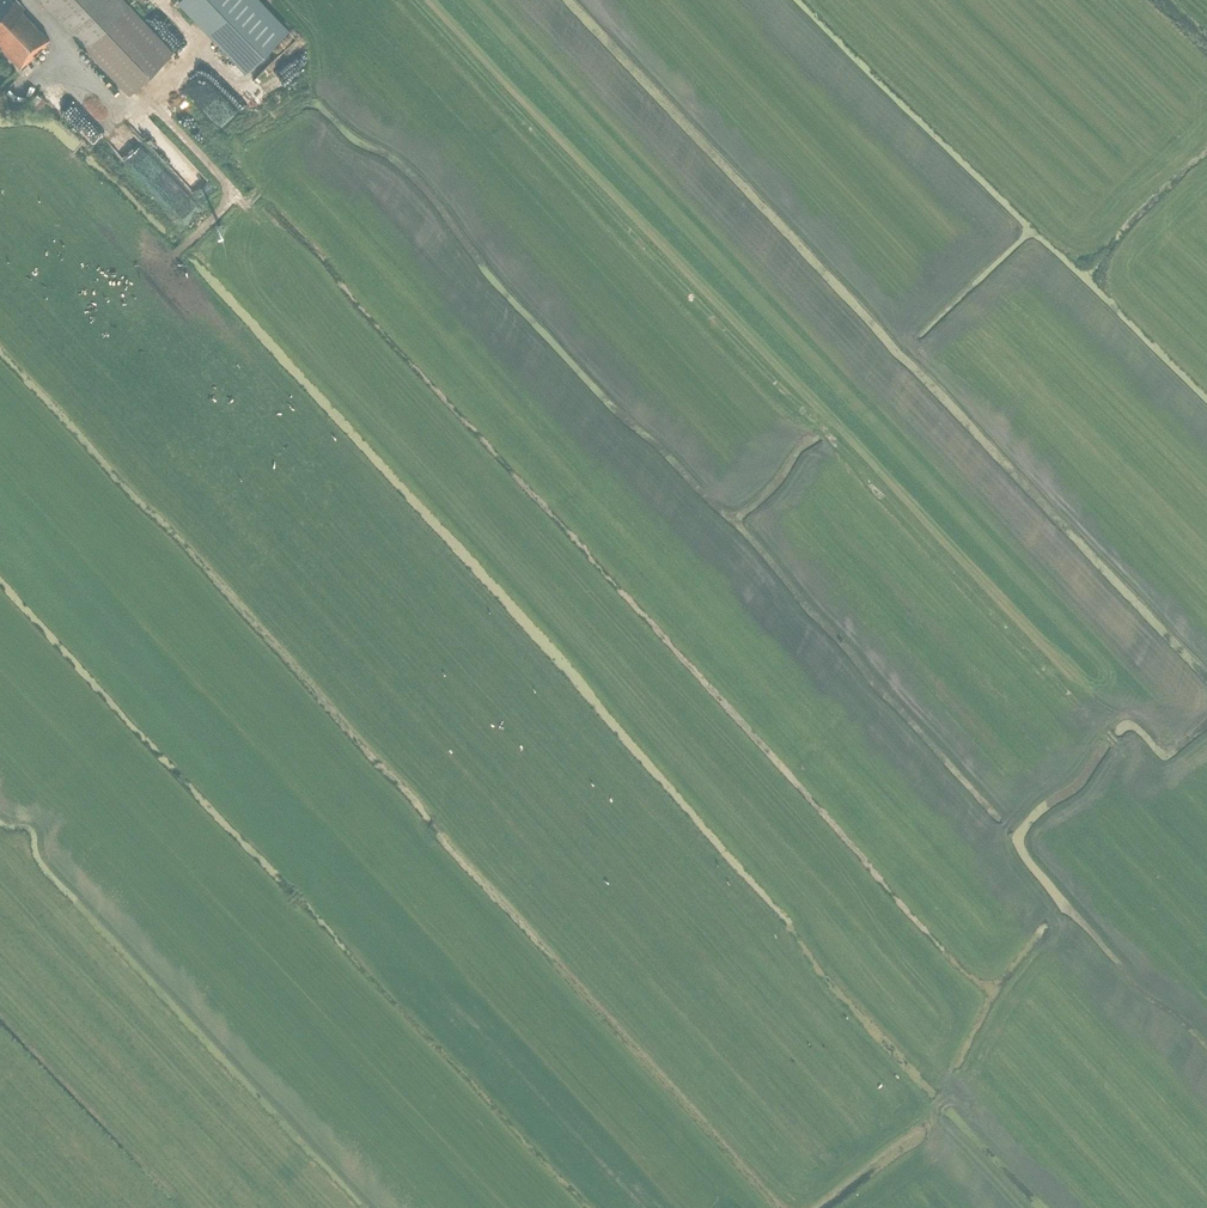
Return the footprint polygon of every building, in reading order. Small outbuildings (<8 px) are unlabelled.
[(13,2),(11,0),(0,0),(0,48),(21,70),(47,45),(45,44),(49,40),(22,11),(24,8),(16,0),(14,0),(13,2)] [(129,95),(173,53),(128,6),(122,0),(38,0),(129,95)] [(244,71),(287,31),(258,0),(179,0),(179,1),(244,71)] [(75,60),(101,82),(107,75),(81,53),(75,60)] [(175,74),(221,124),(237,109),(192,59),(175,74)] [(38,107),(47,97),(38,88),(29,98),(38,107)]
